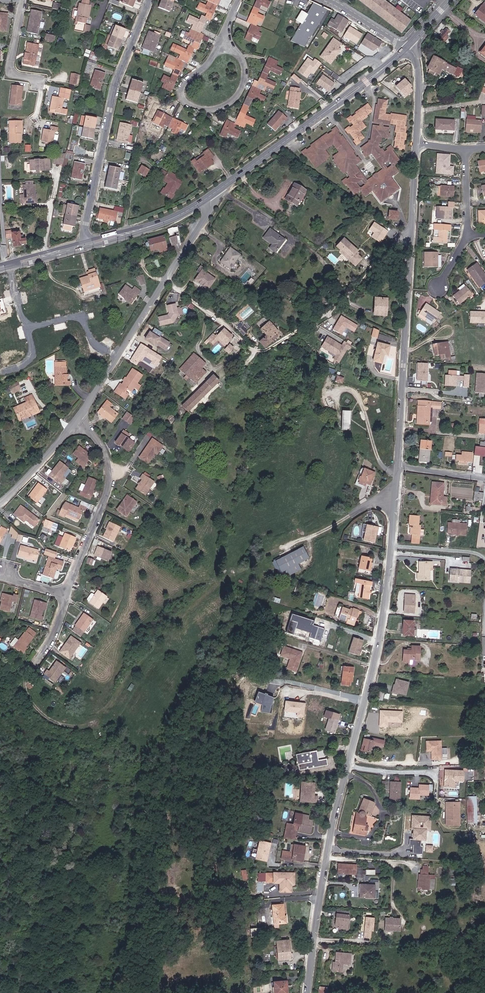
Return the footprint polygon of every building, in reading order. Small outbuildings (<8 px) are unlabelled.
[(88,4),(90,1),(88,0),(84,0),(83,3),(81,2),(79,7),(81,8),(80,11),(79,15),(80,15),(79,20),(85,22),(87,17),(88,18),(92,5),(88,4)] [(170,4),(161,0),(157,9),(167,13),(170,4)] [(207,19),(210,11),(208,10),(209,8),(211,9),(213,3),(207,0),(202,0),(201,4),(195,2),(192,8),(202,12),(201,16),(203,17),(207,19)] [(257,0),(256,0),(253,7),(259,9),(260,6),(267,8),(269,2),(266,1),(267,0),(258,0),(257,0)] [(402,32),(411,20),(385,0),(359,0),(402,32)] [(307,46),(326,10),(311,2),(292,38),(307,46)] [(474,14),(484,23),(484,3),(484,2),(474,14)] [(259,9),(253,7),(249,16),(251,16),(251,18),(249,18),(246,23),(256,26),(258,22),(261,23),(263,17),(257,14),(259,9)] [(32,13),(31,16),(28,32),(38,34),(42,11),(33,9),(32,13)] [(191,29),(197,32),(200,26),(197,25),(198,23),(200,24),(203,17),(201,16),(198,15),(196,19),(186,16),(183,21),(189,23),(187,27),(191,29)] [(330,19),(326,24),(340,33),(348,21),(338,15),(334,21),(330,19)] [(261,35),(258,33),(259,28),(256,26),(246,23),(250,25),(248,30),(250,31),(250,33),(247,32),(244,40),(250,42),(252,38),(259,41),(261,35)] [(82,32),(87,34),(90,26),(84,24),(82,32)] [(349,26),(343,36),(355,44),(361,35),(349,26)] [(124,32),(116,28),(112,38),(120,42),(124,32)] [(197,32),(191,29),(189,35),(183,32),(181,38),(190,42),(188,46),(192,48),(194,49),(198,40),(195,40),(196,38),(199,39),(201,33),(197,32)] [(446,29),(438,38),(444,42),(448,37),(447,36),(450,32),(446,29)] [(367,32),(357,50),(367,57),(372,56),(378,53),(376,48),(381,42),(367,32)] [(55,42),(56,36),(45,34),(45,40),(55,42)] [(157,37),(149,34),(142,50),(151,55),(154,50),(152,48),(157,37)] [(120,42),(112,38),(108,48),(116,51),(120,42)] [(340,44),(333,39),(320,57),(331,64),(335,58),(333,57),(338,50),(336,49),(340,44)] [(24,60),(25,60),(24,64),(34,66),(39,44),(29,42),(27,52),(26,52),(24,60)] [(183,62),(186,63),(188,57),(186,56),(187,54),(189,55),(192,48),(188,46),(185,45),(183,49),(171,44),(169,51),(177,54),(175,58),(183,62)] [(170,75),(177,78),(180,70),(177,69),(178,66),(181,67),(183,62),(175,58),(173,57),(170,63),(164,61),(162,67),(172,71),(170,75)] [(262,72),(268,74),(270,70),(272,71),(280,75),(282,69),(276,67),(279,61),(269,57),(266,62),(268,63),(267,65),(265,65),(262,72)] [(316,58),(314,60),(309,57),(299,70),(309,77),(312,73),(314,74),(322,63),(316,58)] [(428,69),(429,69),(428,72),(437,77),(438,74),(441,68),(459,77),(462,69),(445,61),(444,63),(433,57),(428,69)] [(103,74),(94,71),(91,81),(92,81),(90,88),(98,90),(103,74)] [(77,83),(78,78),(79,74),(73,72),(71,83),(77,84),(78,83),(77,83)] [(258,82),(255,87),(261,89),(267,79),(266,79),(268,74),(262,72),(259,80),(261,81),(260,83),(258,82)] [(335,82),(323,73),(317,82),(329,91),(335,82)] [(170,85),(173,86),(177,78),(170,75),(168,80),(160,77),(158,82),(163,84),(160,89),(170,93),(172,89),(169,87),(170,85)] [(261,90),(265,91),(267,87),(274,89),(276,83),(267,79),(261,89),(261,90)] [(406,96),(408,97),(411,95),(411,92),(408,88),(410,87),(404,79),(395,87),(404,98),(406,96)] [(129,91),(138,94),(141,83),(132,80),(129,91)] [(243,104),(250,107),(254,98),(255,99),(261,89),(255,87),(252,85),(250,90),(252,91),(251,93),(249,92),(243,104)] [(25,86),(14,86),(12,105),(21,106),(23,92),(24,92),(25,86)] [(300,88),(291,87),(288,107),(299,108),(301,93),(300,93),(300,88)] [(266,97),(260,94),(261,90),(261,89),(255,99),(263,102),(266,97)] [(129,91),(126,102),(135,104),(138,94),(129,91)] [(64,108),(65,98),(70,99),(71,94),(61,92),(60,97),(54,96),(52,108),(58,110),(58,112),(68,114),(69,109),(64,108)] [(379,123),(378,127),(372,126),(370,141),(361,147),(363,151),(362,152),(365,156),(369,154),(370,152),(380,166),(382,167),(366,180),(355,164),(356,163),(360,161),(357,156),(355,158),(352,153),(354,152),(350,146),(342,136),(340,137),(337,132),(339,131),(336,127),(332,130),(333,132),(331,134),(329,132),(310,145),(311,147),(306,151),(305,149),(302,151),(305,156),(307,154),(315,165),(316,166),(327,158),(326,157),(328,156),(323,149),(333,142),(339,152),(334,156),(335,157),(333,159),(343,173),(345,171),(350,177),(347,179),(346,177),(342,180),(344,184),(346,183),(353,193),(358,189),(358,188),(355,182),(359,179),(364,185),(361,188),(360,190),(364,195),(369,191),(368,189),(371,188),(375,194),(373,195),(380,204),(401,188),(395,181),(393,182),(388,175),(390,174),(391,175),(392,174),(396,171),(393,166),(391,165),(388,168),(383,162),(388,159),(391,163),(394,164),(398,160),(391,151),(393,150),(390,146),(386,149),(387,150),(382,154),(380,155),(378,151),(376,148),(375,149),(374,147),(375,146),(376,142),(378,142),(379,138),(386,139),(388,134),(386,134),(387,129),(381,128),(382,123),(387,125),(388,122),(396,124),(395,132),(397,133),(394,147),(398,147),(397,150),(402,151),(403,147),(401,146),(402,140),(404,141),(405,134),(403,134),(405,127),(402,126),(404,118),(404,116),(390,113),(389,115),(383,114),(384,108),(386,101),(378,99),(377,105),(377,107),(376,107),(373,122),(379,123)] [(239,120),(236,119),(235,123),(236,124),(239,125),(250,107),(243,104),(238,117),(239,117),(239,120)] [(361,122),(360,122),(359,121),(361,119),(372,111),(367,104),(356,112),(357,114),(352,118),(350,117),(347,119),(350,123),(351,122),(353,126),(351,127),(350,125),(344,130),(347,133),(349,132),(354,140),(356,142),(359,140),(362,137),(358,131),(364,127),(361,122)] [(250,107),(239,125),(244,127),(246,123),(253,126),(255,120),(246,116),(250,107)] [(163,122),(166,119),(165,118),(166,116),(157,112),(155,117),(160,119),(157,126),(158,127),(163,122)] [(279,113),(267,126),(276,134),(287,121),(279,113)] [(94,128),(96,119),(86,117),(85,126),(94,128)] [(167,119),(166,119),(163,122),(158,127),(163,129),(164,126),(168,128),(172,119),(168,117),(167,119)] [(172,119),(168,128),(173,130),(172,133),(178,136),(181,129),(185,131),(187,125),(180,123),(179,125),(177,124),(178,121),(172,119)] [(235,123),(227,119),(220,135),(225,138),(227,133),(232,135),(236,130),(234,129),(236,124),(235,123)] [(24,128),(24,121),(12,121),(11,143),(22,143),(22,135),(22,128),(24,128)] [(453,131),(453,122),(436,121),(435,130),(453,131)] [(466,121),(466,130),(480,131),(481,122),(466,121)] [(53,129),(45,128),(42,141),(48,142),(48,145),(53,146),(56,130),(59,131),(60,127),(53,125),(53,129)] [(127,144),(131,127),(121,125),(117,142),(127,144)] [(83,137),(92,139),(94,128),(85,126),(83,137)] [(190,162),(195,168),(197,166),(200,172),(213,163),(210,159),(213,157),(207,149),(202,152),(204,155),(196,161),(194,159),(190,162)] [(70,158),(74,159),(75,154),(67,152),(64,165),(68,166),(70,158)] [(196,161),(204,155),(202,152),(194,159),(196,161)] [(65,153),(53,154),(53,164),(63,164),(65,153)] [(451,155),(437,154),(436,174),(454,175),(454,167),(451,167),(451,155)] [(37,159),(31,159),(31,169),(37,169),(37,171),(41,172),(41,169),(50,169),(50,167),(50,158),(45,158),(45,159),(41,159),(41,158),(37,158),(37,159)] [(74,171),(76,172),(74,179),(82,181),(85,164),(76,162),(74,171)] [(477,163),(479,173),(484,172),(484,162),(477,163)] [(142,166),(137,173),(145,178),(150,171),(142,166)] [(109,178),(118,180),(120,171),(111,168),(109,178)] [(163,192),(162,191),(159,195),(169,202),(173,197),(172,196),(177,189),(178,190),(181,186),(174,181),(175,178),(169,173),(167,176),(161,172),(156,180),(160,183),(161,182),(167,186),(163,192)] [(106,189),(116,191),(118,180),(109,178),(106,189)] [(287,200),(298,206),(301,208),(310,193),(307,191),(296,185),(287,200)] [(439,186),(439,187),(435,187),(434,196),(439,196),(439,197),(454,198),(454,187),(439,186)] [(29,209),(39,209),(39,204),(37,193),(28,193),(28,200),(29,203),(24,203),(24,210),(29,210),(29,209)] [(79,205),(70,202),(68,214),(76,216),(79,205)] [(437,207),(436,217),(451,218),(451,208),(437,207)] [(113,211),(103,209),(100,219),(117,223),(119,214),(112,213),(113,211)] [(390,210),(390,218),(398,219),(398,211),(390,210)] [(53,218),(60,219),(62,212),(54,211),(53,215),(53,218)] [(76,216),(68,214),(66,225),(74,226),(76,216)] [(379,242),(387,229),(374,220),(368,229),(373,232),(371,236),(379,242)] [(451,231),(451,226),(435,226),(435,231),(440,231),(439,243),(448,243),(448,231),(451,231)] [(18,229),(7,230),(7,233),(13,233),(14,245),(20,245),(20,243),(26,243),(25,239),(20,239),(20,232),(19,232),(18,229)] [(174,230),(169,231),(171,243),(176,253),(181,245),(180,243),(179,243),(177,239),(176,239),(174,230)] [(275,253),(278,249),(284,241),(270,231),(264,239),(273,246),(270,250),(274,254),(275,253)] [(159,248),(162,248),(163,251),(168,250),(164,236),(149,240),(149,242),(147,243),(148,246),(150,246),(151,250),(159,248)] [(340,251),(349,259),(355,265),(362,258),(355,253),(357,251),(344,238),(337,246),(341,250),(340,251)] [(239,255),(231,249),(221,263),(230,269),(239,255)] [(439,268),(439,253),(426,253),(426,268),(439,268)] [(468,270),(480,287),(484,284),(484,274),(483,271),(481,272),(476,264),(468,270)] [(199,275),(195,281),(207,290),(215,280),(202,271),(204,269),(200,266),(196,272),(199,275)] [(89,292),(88,289),(100,286),(95,269),(89,270),(91,276),(80,278),(85,293),(89,292)] [(143,275),(135,277),(136,281),(139,281),(140,286),(146,284),(143,275)] [(125,285),(119,295),(126,299),(133,302),(139,293),(140,294),(142,290),(135,286),(132,290),(125,285)] [(466,290),(464,287),(458,291),(460,294),(453,299),(459,307),(472,297),(466,289),(466,290)] [(376,313),(384,313),(387,313),(388,298),(385,298),(375,298),(374,312),(376,313)] [(175,303),(167,304),(168,312),(166,314),(157,315),(158,324),(171,322),(177,314),(181,314),(180,308),(176,309),(175,303)] [(429,306),(424,312),(422,311),(421,312),(423,314),(430,319),(437,324),(443,315),(429,306)] [(469,311),(469,323),(484,323),(484,312),(469,311)] [(359,325),(341,315),(333,329),(342,334),(346,328),(354,332),(359,325)] [(243,325),(240,322),(236,326),(244,333),(251,327),(246,322),(243,325)] [(276,334),(277,333),(278,334),(279,332),(271,323),(268,325),(276,334)] [(265,348),(279,336),(278,334),(277,333),(276,334),(268,325),(262,330),(267,336),(259,343),(265,348)] [(150,331),(144,340),(156,347),(157,345),(166,351),(171,343),(159,336),(162,332),(154,328),(152,333),(150,331)] [(380,330),(374,328),(372,336),(378,338),(380,330)] [(231,336),(223,329),(216,337),(212,334),(207,339),(213,344),(217,339),(220,338),(226,343),(231,336)] [(342,345),(327,336),(321,347),(335,355),(333,358),(339,362),(347,348),(350,349),(352,345),(344,341),(342,345)] [(377,342),(373,360),(381,363),(383,354),(387,355),(390,346),(377,342)] [(453,362),(449,342),(434,345),(436,357),(441,356),(441,361),(449,359),(449,362),(453,362)] [(162,356),(141,343),(130,361),(137,365),(139,361),(141,362),(145,356),(157,364),(162,356)] [(229,343),(224,349),(228,353),(234,347),(229,343)] [(190,359),(203,370),(207,366),(194,355),(190,359)] [(207,373),(203,370),(190,359),(180,370),(196,384),(207,373)] [(427,365),(417,364),(416,382),(427,382),(427,365)] [(66,375),(66,368),(65,365),(55,365),(55,369),(57,387),(71,387),(71,383),(67,382),(67,378),(66,375)] [(121,383),(118,388),(115,392),(126,399),(129,394),(124,391),(127,387),(132,391),(142,374),(133,368),(123,384),(121,383)] [(447,385),(451,385),(459,385),(459,380),(466,380),(466,376),(459,376),(457,376),(458,371),(451,370),(451,376),(448,376),(447,385)] [(183,406),(189,412),(216,385),(220,382),(214,376),(214,375),(183,406)] [(12,394),(21,390),(18,382),(8,386),(12,394)] [(27,412),(36,408),(30,394),(29,391),(22,394),(24,397),(25,400),(13,406),(16,416),(27,411),(27,412)] [(442,402),(426,401),(418,400),(417,407),(416,423),(429,424),(429,422),(432,422),(433,408),(441,408),(442,402)] [(108,402),(103,408),(100,413),(103,415),(113,423),(119,415),(111,409),(113,406),(108,402)] [(130,424),(135,417),(126,412),(122,419),(130,424)] [(352,414),(342,414),(342,432),(352,433),(352,414)] [(132,437),(124,431),(116,443),(120,446),(121,446),(129,451),(135,443),(130,439),(132,437)] [(158,454),(163,446),(154,440),(153,439),(144,453),(141,458),(149,463),(156,453),(158,454)] [(422,449),(421,461),(432,461),(433,450),(434,441),(423,440),(422,449)] [(74,453),(78,457),(76,460),(84,466),(92,456),(80,446),(74,453)] [(469,462),(474,463),(475,454),(463,453),(462,457),(458,456),(457,462),(461,462),(461,464),(469,464),(469,462)] [(70,468),(62,462),(51,477),(59,483),(60,482),(63,484),(67,478),(65,476),(70,468)] [(370,488),(371,486),(376,474),(363,469),(361,469),(355,486),(365,489),(367,487),(370,488)] [(141,480),(143,481),(137,490),(145,496),(149,491),(154,483),(144,477),(141,480)] [(90,478),(84,492),(92,496),(94,491),(93,491),(97,481),(90,478)] [(442,505),(444,485),(432,483),(431,496),(432,496),(432,504),(442,505)] [(37,502),(47,491),(39,485),(30,497),(37,502)] [(483,498),(484,489),(476,488),(475,495),(478,495),(478,498),(483,498)] [(90,501),(92,496),(84,492),(81,497),(90,501)] [(129,496),(123,503),(125,505),(131,498),(129,496)] [(131,498),(125,505),(123,503),(118,510),(127,517),(130,513),(135,517),(142,506),(131,498)] [(79,508),(69,503),(67,503),(65,508),(62,516),(67,518),(69,514),(81,519),(84,510),(87,511),(89,507),(81,504),(79,508)] [(40,520),(22,505),(14,514),(24,522),(26,520),(35,526),(40,520)] [(412,535),(412,539),(412,543),(419,544),(419,539),(420,526),(418,526),(418,517),(409,516),(408,525),(411,525),(410,527),(409,527),(409,529),(410,529),(410,535),(412,535)] [(448,523),(448,532),(452,533),(452,535),(467,536),(467,525),(448,523)] [(0,530),(0,541),(1,541),(5,532),(7,533),(9,528),(2,525),(0,530)] [(378,527),(367,526),(364,542),(375,544),(377,535),(378,527)] [(117,531),(108,527),(103,536),(113,541),(117,531)] [(66,534),(60,547),(69,550),(71,545),(73,546),(76,538),(66,534)] [(22,546),(19,555),(26,557),(29,558),(36,560),(39,551),(22,546)] [(94,554),(105,559),(109,552),(98,547),(94,554)] [(303,547),(275,561),(281,573),(286,571),(290,577),(302,571),(299,565),(309,560),(303,547)] [(49,556),(43,575),(52,577),(55,568),(57,569),(62,570),(66,562),(59,560),(49,556)] [(373,559),(363,557),(360,570),(372,573),(373,568),(371,567),(372,564),(373,559)] [(418,580),(430,579),(429,567),(433,567),(433,561),(420,561),(420,573),(418,573),(418,580)] [(450,568),(449,581),(470,582),(470,570),(450,568)] [(355,586),(357,586),(356,598),(370,599),(371,586),(372,587),(372,583),(356,581),(355,586)] [(96,588),(93,592),(87,598),(86,599),(95,606),(104,595),(96,588)] [(14,597),(5,594),(1,610),(10,613),(14,601),(18,603),(20,596),(15,594),(14,597)] [(406,595),(405,612),(415,612),(416,595),(406,595)] [(41,617),(43,610),(45,611),(47,604),(45,603),(36,600),(30,618),(38,621),(41,621),(43,617),(41,617)] [(355,620),(356,615),(358,610),(352,608),(351,611),(349,610),(338,607),(334,615),(339,618),(346,620),(345,623),(353,625),(355,620)] [(83,613),(75,625),(72,629),(81,635),(84,631),(92,619),(83,613)] [(315,621),(291,614),(286,633),(293,635),(295,629),(310,633),(309,637),(321,641),(324,629),(313,626),(315,621)] [(404,636),(414,636),(414,630),(415,620),(405,620),(404,636)] [(27,648),(26,647),(36,634),(31,630),(30,628),(13,648),(15,649),(20,653),(22,655),(24,652),(27,648)] [(70,636),(60,652),(69,658),(80,643),(70,636)] [(363,641),(354,639),(348,653),(358,656),(358,655),(360,656),(361,652),(359,652),(363,641)] [(422,661),(422,647),(413,646),(413,651),(407,650),(406,662),(412,663),(412,660),(422,661)] [(302,653),(282,648),(280,657),(289,660),(286,670),(296,673),(302,653)] [(53,682),(56,678),(64,669),(55,662),(48,670),(45,668),(44,669),(41,672),(53,682)] [(353,668),(343,666),(340,685),(348,686),(349,681),(351,682),(353,668)] [(407,696),(410,682),(396,679),(393,693),(407,696)] [(273,698),(258,692),(254,702),(261,705),(260,712),(271,713),(273,698)] [(304,703),(284,701),(284,711),(303,713),(304,703)] [(375,713),(371,731),(388,734),(391,722),(399,723),(400,718),(398,718),(399,711),(388,709),(389,706),(385,706),(385,708),(382,708),(380,714),(375,713)] [(341,715),(328,711),(326,717),(331,718),(327,730),(336,732),(341,715)] [(369,740),(370,735),(365,734),(361,751),(370,753),(372,745),(381,747),(382,741),(372,739),(372,741),(369,740)] [(441,761),(441,743),(427,743),(427,752),(433,752),(434,753),(432,753),(432,760),(441,761)] [(312,753),(314,762),(301,764),(302,770),(329,766),(328,759),(320,761),(319,752),(312,753)] [(300,755),(301,764),(314,762),(312,753),(300,755)] [(286,764),(283,767),(287,772),(289,769),(292,772),(295,769),(297,771),(300,768),(295,762),(292,765),(291,763),(287,766),(286,764)] [(462,772),(444,772),(443,788),(452,788),(452,781),(462,782),(462,772)] [(400,782),(390,782),(389,801),(399,801),(400,782)] [(315,797),(316,792),(316,784),(303,783),(302,797),(302,802),(307,802),(319,803),(319,797),(315,797)] [(410,788),(409,798),(418,798),(418,795),(427,796),(427,787),(418,786),(418,788),(410,788)] [(368,814),(371,808),(373,802),(363,798),(359,807),(358,810),(359,811),(359,814),(361,816),(356,816),(352,830),(352,832),(357,833),(366,835),(368,827),(364,827),(366,817),(363,817),(366,813),(368,814)] [(460,803),(445,802),(444,825),(460,825),(460,803)] [(287,825),(286,830),(284,840),(291,841),(293,831),(310,835),(310,834),(309,834),(310,827),(312,827),(313,823),(309,822),(310,819),(296,815),(293,826),(292,826),(292,827),(287,825)] [(432,816),(412,815),(411,831),(413,831),(412,839),(410,839),(410,846),(413,846),(413,853),(423,853),(423,846),(421,846),(421,840),(426,840),(427,830),(431,831),(432,816)] [(258,840),(255,858),(268,860),(271,842),(258,840)] [(282,850),(281,859),(291,861),(292,859),(303,861),(306,845),(294,843),(293,851),(282,850)] [(362,881),(362,873),(363,865),(339,864),(338,872),(338,874),(356,875),(356,881),(362,881)] [(275,883),(274,873),(265,873),(265,883),(275,883)] [(281,891),(284,891),(292,892),(292,884),(295,884),(295,873),(274,873),(275,883),(281,883),(281,891)] [(431,878),(420,878),(420,884),(419,884),(419,889),(430,890),(430,889),(435,889),(436,879),(431,878)] [(360,884),(360,897),(374,898),(378,898),(378,891),(378,882),(369,881),(368,885),(360,884)] [(285,917),(284,905),(273,906),(275,924),(288,923),(287,917),(285,917)] [(336,914),(335,925),(338,925),(341,925),(341,928),(347,929),(349,915),(336,914)] [(373,917),(365,916),(363,938),(371,938),(373,917)] [(401,931),(401,918),(387,918),(386,930),(401,931)] [(278,959),(285,959),(290,958),(289,940),(277,941),(278,956),(278,959)] [(333,961),(332,970),(343,970),(343,962),(351,963),(352,952),(337,951),(337,961),(333,961)] [(273,982),(275,992),(287,992),(287,981),(273,982)]
